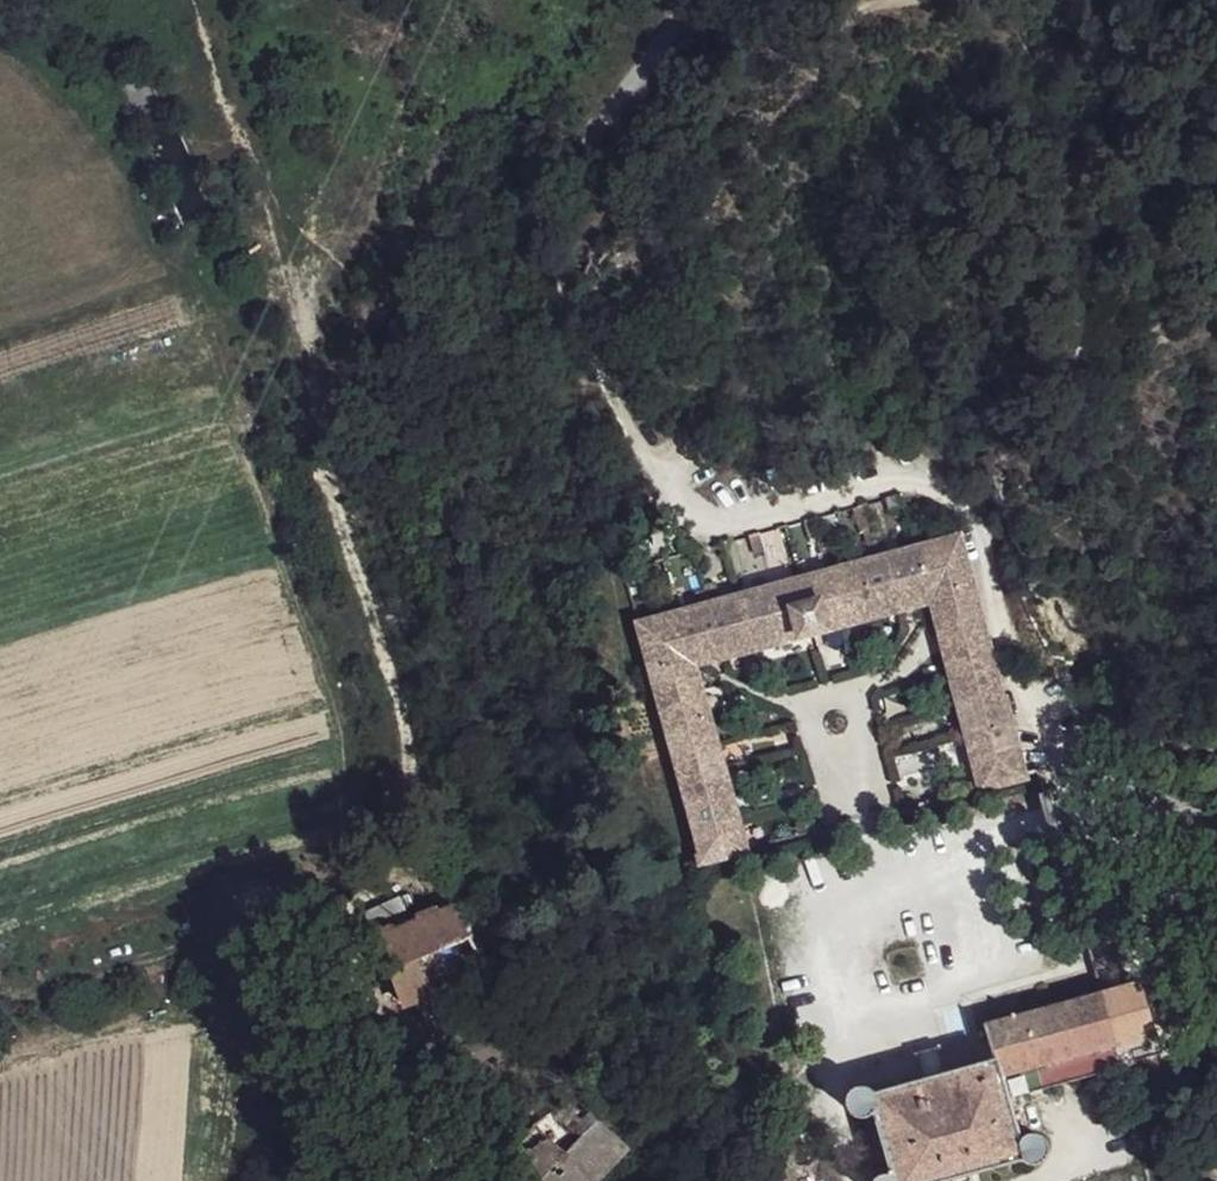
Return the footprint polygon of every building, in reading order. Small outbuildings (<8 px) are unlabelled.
[(932,599),(938,621),(979,610),(959,537),(919,548),(932,599)] [(703,863),(742,851),(691,668),(932,599),(919,548),(917,548),(638,625),(687,809),(694,832),(703,863)] [(983,786),(1024,775),(979,610),(938,621),(983,786)] [(676,837),(694,832),(687,809),(670,813),(676,837)] [(490,969),(451,906),(376,935),(404,1004),(490,969)] [(984,1026),(993,1062),(998,1060),(1001,1077),(1126,1044),(1135,1041),(1120,986),(1102,992),(984,1026)] [(914,1056),(919,1081),(946,1073),(940,1048),(914,1056)] [(993,1062),(946,1073),(919,1081),(873,1093),(870,1091),(862,1089),(854,1093),(849,1099),(848,1107),(852,1115),(859,1120),(868,1120),(875,1115),(894,1179),(889,1178),(881,1180),(880,1180),(940,1180),(1022,1159),(1027,1162),(1035,1162),(1043,1159),(1047,1151),(1047,1143),(1042,1136),(1035,1132),(1026,1134),(1019,1138),(1001,1077),(998,1060),(993,1062)] [(505,1163),(523,1180),(604,1180),(630,1155),(570,1097),(505,1163)]
